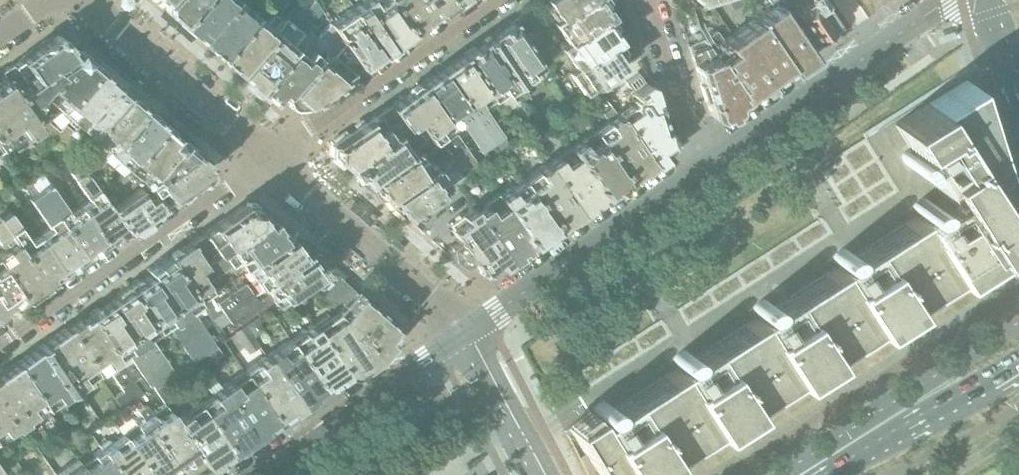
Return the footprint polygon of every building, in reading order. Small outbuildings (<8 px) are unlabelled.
[(179,23),(199,0),(166,0),(163,3),(167,5),(163,10),(179,23)] [(233,0),(199,0),(179,23),(198,40),(233,0)] [(254,14),(237,0),(233,0),(198,40),(218,57),(254,14)] [(391,0),(361,0),(349,9),(364,29),(376,20),(392,45),(412,31),(391,0)] [(433,17),(421,0),(391,0),(412,31),(433,17)] [(451,0),(421,0),(433,17),(443,10),(448,6),(453,3),(451,0)] [(588,0),(545,0),(559,18),(560,20),(588,0)] [(567,43),(568,44),(608,17),(609,16),(604,8),(606,0),(605,0),(588,0),(560,20),(559,18),(552,23),(567,43)] [(807,47),(787,17),(782,10),(780,3),(779,0),(768,0),(772,7),(752,21),(787,68),(790,73),(814,56),(807,47)] [(807,47),(838,25),(820,0),(806,0),(807,2),(793,11),(794,13),(787,17),(807,47)] [(255,89),(257,90),(307,28),(313,21),(297,7),(295,9),(292,7),(272,30),(237,73),(255,89)] [(349,9),(330,23),(340,39),(359,68),(392,45),(376,20),(364,29),(349,9)] [(317,57),(282,97),(283,101),(286,105),(290,107),(295,107),(296,106),(298,106),(300,106),(302,105),(304,104),(307,103),(309,102),(311,101),(351,73),(330,55),(330,49),(340,39),(330,23),(322,11),(313,21),(307,28),(327,45),(317,57)] [(236,72),(237,73),(272,30),(254,14),(218,57),(236,73),(236,72)] [(511,22),(526,42),(544,29),(540,24),(533,29),(530,26),(533,24),(527,17),(525,19),(521,15),(511,22)] [(606,47),(616,41),(617,40),(612,33),(614,25),(608,17),(568,44),(567,43),(560,48),(574,68),(575,69),(606,47)] [(787,68),(752,21),(730,36),(765,84),(771,85),(779,80),(780,73),(787,68)] [(540,63),(540,62),(536,57),(526,42),(511,22),(487,38),(503,60),(496,65),(511,87),(542,66),(540,63)] [(307,28),(257,90),(275,105),(282,97),(317,57),(327,45),(307,28)] [(765,84),(730,36),(721,42),(713,31),(698,40),(742,99),(749,100),(757,95),(758,89),(765,84)] [(41,128),(58,109),(95,67),(74,49),(72,50),(68,44),(61,38),(50,38),(0,72),(3,76),(37,125),(41,128)] [(491,100),(511,87),(496,65),(503,60),(487,38),(461,56),(490,98),(491,100)] [(340,39),(330,49),(330,55),(351,73),(352,72),(359,68),(340,39)] [(735,104),(742,99),(698,40),(688,47),(710,117),(717,119),(720,118),(731,113),(730,113),(733,111),(735,105),(735,104)] [(575,69),(574,68),(567,73),(584,95),(606,79),(625,65),(620,58),(622,50),(616,41),(606,47),(575,69)] [(536,57),(540,62),(556,51),(552,45),(536,57)] [(481,105),(490,98),(461,56),(441,70),(493,145),(504,137),(481,105)] [(102,115),(123,92),(95,67),(58,109),(79,128),(95,110),(102,115)] [(481,153),(493,145),(441,70),(420,84),(450,127),(459,121),(481,153)] [(549,85),(557,79),(554,74),(546,80),(549,85)] [(3,76),(0,78),(0,150),(37,125),(3,76)] [(649,163),(648,164),(651,168),(663,160),(665,152),(664,151),(669,147),(649,86),(644,84),(641,80),(638,82),(635,78),(628,83),(636,96),(635,97),(631,108),(633,110),(619,120),(649,163)] [(913,167),(914,167),(915,166),(916,164),(916,162),(916,160),(916,159),(930,181),(935,177),(948,197),(928,210),(927,209),(928,208),(929,207),(929,205),(930,203),(929,202),(928,200),(927,200),(925,199),(924,199),(922,200),(920,200),(918,201),(917,203),(915,204),(914,206),(914,207),(914,209),(915,210),(916,211),(917,212),(919,212),(921,212),(922,213),(848,260),(847,259),(848,258),(849,257),(850,255),(849,254),(849,252),(848,251),(846,250),(845,250),(843,250),(841,251),(840,251),(838,252),(837,253),(836,255),(835,256),(834,258),(834,259),(834,261),(835,262),(836,263),(838,263),(840,263),(842,263),(842,264),(768,311),(768,310),(769,309),(769,307),(770,306),(770,304),(769,303),(768,302),(767,301),(766,301),(764,301),(762,301),(760,302),(759,303),(757,304),(756,305),(755,307),(754,308),(754,310),(755,311),(756,312),(757,313),(758,314),(760,314),(762,313),(763,314),(688,362),(687,361),(688,360),(689,358),(690,357),(690,355),(689,354),(688,353),(687,352),(685,352),(684,352),(682,352),(680,353),(678,354),(677,355),(676,356),(675,358),(674,359),(674,361),(675,362),(675,363),(677,364),(678,365),(680,365),(682,364),(683,365),(629,399),(629,400),(608,413),(607,412),(608,411),(609,409),(610,408),(610,406),(609,405),(608,404),(607,403),(605,403),(604,403),(602,403),(600,404),(598,405),(597,406),(596,407),(595,409),(594,410),(594,412),(594,413),(595,414),(597,415),(598,416),(600,416),(602,415),(603,417),(596,421),(592,415),(569,429),(598,474),(644,474),(668,460),(666,456),(710,428),(712,432),(748,409),(746,405),(790,377),(792,381),(828,358),(826,354),(870,326),(872,330),(908,307),(906,304),(950,276),(952,279),(988,256),(986,253),(1012,236),(989,200),(1000,193),(995,176),(965,80),(894,125),(907,146),(908,146),(913,154),(912,154),(911,154),(910,153),(909,152),(907,152),(905,153),(904,154),(903,155),(903,157),(903,159),(904,161),(905,163),(907,165),(908,166),(911,167),(913,167)] [(420,84),(390,105),(405,127),(414,120),(427,139),(429,141),(450,127),(420,84)] [(530,96),(523,86),(516,91),(523,101),(530,96)] [(79,128),(104,150),(142,108),(123,92),(102,115),(95,110),(79,128)] [(560,100),(564,107),(573,100),(569,94),(560,100)] [(540,124),(564,107),(560,100),(559,100),(558,99),(534,116),(540,124)] [(345,167),(347,166),(395,133),(405,127),(390,105),(333,144),(332,156),(345,167)] [(641,169),(648,164),(649,163),(619,120),(617,117),(611,107),(601,114),(608,123),(594,133),(625,180),(626,180),(632,181),(640,176),(642,169),(641,169)] [(116,160),(125,167),(161,125),(142,108),(104,150),(100,155),(99,155),(92,165),(83,170),(102,199),(113,191),(103,176),(116,160)] [(367,182),(409,152),(427,139),(414,120),(405,127),(395,133),(347,166),(353,174),(356,171),(365,184),(367,182)] [(567,132),(562,124),(557,128),(562,135),(567,132)] [(145,186),(192,152),(161,125),(125,167),(144,184),(145,186)] [(625,180),(594,133),(593,131),(569,147),(602,196),(625,180)] [(385,201),(386,199),(464,146),(456,134),(435,148),(429,141),(427,139),(409,152),(367,182),(374,192),(379,193),(385,201)] [(464,146),(386,199),(393,208),(404,217),(453,184),(476,167),(478,166),(464,146)] [(602,196),(569,147),(525,178),(562,230),(569,225),(571,218),(570,217),(586,207),(593,208),(601,203),(602,196)] [(102,199),(123,230),(205,174),(206,163),(192,152),(145,186),(148,191),(144,195),(137,187),(119,199),(113,191),(102,199)] [(103,244),(123,230),(102,199),(83,170),(79,163),(68,171),(88,201),(79,208),(103,244)] [(103,244),(79,208),(70,214),(49,184),(48,184),(40,172),(29,180),(83,258),(103,244)] [(467,184),(463,178),(455,183),(460,189),(467,184)] [(555,229),(562,230),(525,178),(498,196),(531,244),(554,228),(555,229)] [(83,258),(29,180),(24,184),(31,195),(27,198),(49,228),(39,234),(63,272),(83,258)] [(531,244),(498,196),(495,192),(481,202),(483,206),(475,212),(471,207),(469,208),(506,262),(515,256),(516,256),(522,257),(530,252),(532,245),(531,244)] [(243,205),(186,245),(201,267),(264,221),(254,206),(243,205)] [(498,267),(506,262),(469,208),(459,215),(463,220),(450,230),(457,240),(456,241),(456,242),(449,247),(451,259),(462,265),(471,259),(477,268),(485,270),(495,263),(498,267)] [(39,234),(29,242),(8,212),(0,217),(0,220),(44,285),(63,272),(39,234)] [(198,300),(286,236),(279,226),(277,225),(274,226),(268,218),(264,221),(201,267),(183,280),(191,291),(198,300)] [(44,285),(0,220),(0,246),(4,251),(0,254),(0,266),(23,299),(44,285)] [(211,319),(304,254),(293,238),(290,236),(286,236),(198,300),(199,303),(211,319)] [(170,262),(183,280),(201,267),(186,245),(167,258),(170,262)] [(275,307),(307,284),(329,270),(318,260),(317,260),(309,260),(305,254),(304,254),(211,319),(218,329),(229,322),(229,323),(268,296),(275,307)] [(199,303),(198,300),(191,291),(183,280),(170,262),(169,262),(164,261),(158,265),(158,270),(149,276),(204,355),(207,354),(216,347),(191,309),(199,303)] [(0,266),(0,315),(11,308),(23,299),(0,266)] [(353,291),(329,270),(307,284),(317,298),(320,295),(334,311),(353,291)] [(184,369),(204,355),(149,276),(141,281),(137,279),(127,286),(158,331),(167,325),(189,358),(181,364),(184,369)] [(149,337),(158,331),(127,286),(117,293),(116,297),(108,304),(163,384),(184,369),(181,364),(171,370),(149,337)] [(334,311),(376,358),(395,335),(396,328),(358,295),(353,291),(334,311)] [(154,390),(163,384),(108,304),(100,309),(96,308),(90,312),(89,317),(88,317),(117,359),(126,353),(149,387),(151,385),(154,390)] [(361,368),(376,358),(334,311),(327,315),(326,314),(311,324),(344,373),(344,374),(350,375),(360,368),(361,368)] [(289,326),(282,316),(276,320),(283,330),(289,326)] [(130,401),(135,397),(141,393),(134,383),(117,359),(88,317),(81,322),(79,319),(66,329),(96,373),(105,367),(122,391),(113,398),(119,408),(123,405),(129,401),(130,401)] [(255,319),(245,326),(254,338),(264,331),(255,319)] [(336,378),(344,373),(311,324),(289,340),(322,390),(327,391),(336,385),(337,379),(336,378)] [(254,338),(245,326),(233,333),(247,355),(260,347),(254,338)] [(77,387),(96,373),(66,329),(52,338),(35,349),(51,371),(58,366),(74,389),(82,403),(85,401),(77,387)] [(322,390),(289,340),(266,356),(298,404),(306,399),(307,400),(313,401),(321,395),(322,390)] [(221,354),(216,347),(207,354),(212,361),(221,354)] [(45,408),(74,389),(58,366),(51,371),(35,349),(15,363),(43,405),(45,408)] [(298,404),(266,356),(243,372),(276,421),(282,422),(290,416),(291,410),(298,404)] [(15,363),(0,374),(0,407),(11,400),(25,418),(43,405),(15,363)] [(275,427),(276,421),(243,372),(220,388),(253,436),(260,431),(261,431),(267,432),(275,427)] [(555,411),(587,391),(576,375),(546,394),(555,411)] [(134,383),(141,393),(147,388),(140,378),(134,383)] [(245,441),(253,436),(220,388),(198,403),(230,452),(236,453),(244,448),(245,442),(245,441)] [(202,459),(175,419),(168,410),(164,404),(151,413),(145,405),(142,407),(135,397),(130,401),(176,467),(183,462),(186,467),(190,467),(201,460),(202,459)] [(25,418),(11,400),(0,407),(0,436),(13,427),(14,429),(23,423),(30,434),(33,432),(25,418)] [(176,467),(130,401),(129,401),(123,405),(136,424),(121,434),(149,474),(170,474),(168,472),(176,467)] [(230,452),(198,403),(175,419),(202,459),(201,460),(206,468),(215,462),(215,463),(221,464),(229,458),(230,452)] [(121,434),(100,449),(118,474),(149,474),(121,434)] [(56,465),(41,443),(35,446),(51,468),(56,465)] [(100,449),(79,463),(87,474),(118,474),(100,449)] [(79,463),(77,459),(54,474),(87,474),(79,463)] [(15,461),(10,464),(17,474),(23,474),(24,474),(15,461)]
